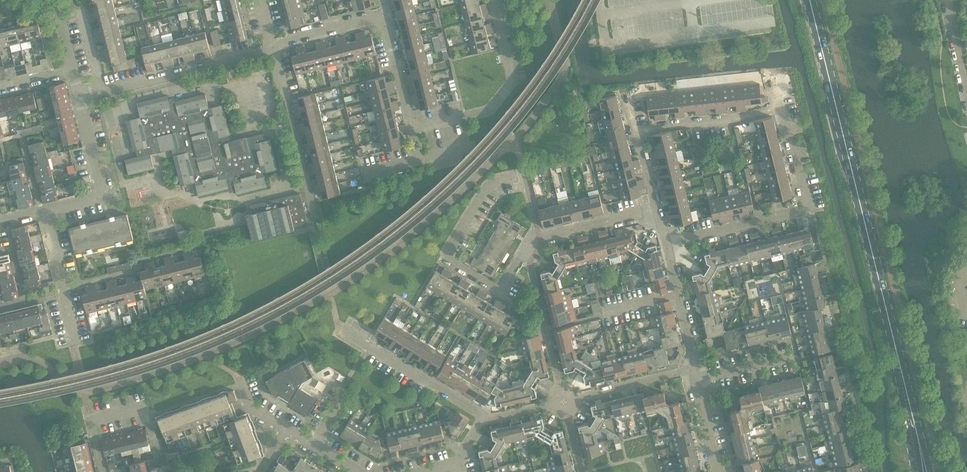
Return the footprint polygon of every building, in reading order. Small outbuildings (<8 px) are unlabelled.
[(90,13),(115,7),(113,0),(99,0),(95,1),(95,2),(96,6),(89,8),(90,13)] [(223,10),(240,6),(239,0),(218,0),(217,2),(219,11),(223,10)] [(354,10),(372,6),(371,0),(351,0),(354,10)] [(396,9),(414,5),(413,0),(394,0),(396,9)] [(461,4),(463,13),(488,7),(487,3),(480,4),(479,0),(476,0),(461,4)] [(301,2),(285,6),(287,17),(304,12),(301,2)] [(414,5),(396,9),(398,19),(416,15),(414,5)] [(240,6),(223,10),(226,21),(243,17),(240,6)] [(115,7),(90,13),(91,19),(99,17),(100,22),(117,18),(115,7)] [(326,7),(320,9),(323,20),(329,18),(326,7)] [(488,7),(463,13),(466,23),(484,19),(482,14),(489,12),(488,7)] [(304,12),(287,17),(290,28),(307,24),(304,12)] [(416,15),(398,19),(401,29),(419,25),(416,15)] [(243,17),(226,21),(228,31),(245,27),(243,17)] [(94,29),(95,35),(120,29),(117,18),(100,22),(102,28),(94,29)] [(484,19),(466,23),(468,33),(493,27),(492,23),(485,24),(484,19)] [(38,20),(27,23),(31,40),(42,37),(38,20)] [(27,23),(16,25),(20,42),(31,40),(27,23)] [(16,25),(6,28),(10,45),(20,42),(16,25)] [(419,25),(401,29),(403,39),(421,34),(419,25)] [(245,27),(228,31),(231,42),(248,38),(245,27)] [(493,27),(468,33),(471,43),(489,39),(487,34),(494,32),(493,27)] [(0,29),(0,48),(10,45),(6,28),(0,29)] [(120,29),(95,35),(96,40),(104,38),(105,43),(122,39),(120,29)] [(365,31),(360,32),(366,57),(377,54),(372,36),(366,38),(365,31)] [(206,32),(195,34),(199,51),(204,50),(206,58),(212,56),(206,32)] [(357,40),(352,41),(356,59),(366,57),(360,32),(355,34),(357,40)] [(195,34),(184,37),(190,62),(196,60),(194,53),(199,51),(195,34)] [(218,34),(212,35),(215,46),(221,45),(218,34)] [(421,34),(403,39),(406,49),(424,44),(421,34)] [(345,36),(340,37),(346,62),(356,59),(352,41),(346,43),(345,36)] [(184,37),(174,40),(178,57),(183,55),(185,63),(190,62),(184,37)] [(337,45),(332,46),(336,64),(346,62),(340,37),(336,38),(337,45)] [(99,50),(100,56),(125,50),(122,39),(105,43),(107,49),(99,50)] [(489,39),(471,43),(473,54),(491,49),(489,39)] [(174,40),(163,42),(169,67),(175,65),(173,58),(178,57),(174,40)] [(325,41),(320,42),(326,67),(336,64),(332,46),(327,48),(325,41)] [(163,42),(153,45),(157,62),(162,60),(164,68),(169,67),(163,42)] [(317,50),(312,51),(317,69),(326,67),(320,42),(316,43),(317,50)] [(424,44),(406,49),(408,59),(426,54),(424,44)] [(157,62),(153,45),(142,47),(148,72),(154,71),(152,63),(157,62)] [(305,46),(301,47),(307,72),(317,69),(312,51),(307,53),(305,46)] [(292,56),(296,74),(307,72),(301,47),(296,48),(298,55),(292,56)] [(125,50),(100,56),(102,61),(109,59),(111,65),(113,64),(115,72),(137,67),(134,58),(127,60),(125,50)] [(426,54),(408,59),(411,69),(428,64),(426,54)] [(405,76),(406,80),(431,74),(428,64),(411,69),(412,74),(405,76)] [(431,74),(406,80),(408,85),(414,83),(415,89),(433,84),(431,74)] [(385,76),(367,80),(370,91),(394,85),(393,80),(386,82),(385,76)] [(51,86),(54,100),(69,97),(65,82),(51,86)] [(410,96),(411,100),(436,94),(433,84),(415,89),(417,94),(410,96)] [(760,84),(749,85),(751,103),(768,101),(768,96),(761,97),(760,84)] [(394,85),(370,91),(372,101),(390,96),(389,91),(395,89),(394,85)] [(749,85),(739,86),(741,111),(746,110),(745,104),(751,103),(749,85)] [(739,86),(729,87),(731,105),(736,105),(737,111),(741,111),(739,86)] [(729,87),(718,88),(721,113),(726,113),(725,106),(731,105),(729,87)] [(718,88),(708,89),(710,107),(716,107),(716,114),(721,113),(718,88)] [(708,89),(698,90),(701,115),(706,115),(705,108),(710,107),(708,89)] [(698,90),(688,91),(690,110),(695,109),(696,116),(701,115),(698,90)] [(688,91),(678,92),(680,118),(685,117),(684,110),(690,110),(688,91)] [(34,92),(19,95),(23,110),(37,106),(34,92)] [(678,92),(667,94),(669,112),(675,111),(675,118),(680,118),(678,92)] [(151,154),(162,151),(160,144),(156,145),(154,137),(179,131),(179,133),(176,134),(177,137),(180,136),(181,138),(187,136),(190,147),(195,146),(195,147),(217,141),(216,137),(229,134),(229,135),(231,134),(224,104),(209,108),(205,93),(169,102),(167,95),(137,102),(141,117),(126,121),(134,150),(136,150),(138,156),(125,159),(129,175),(154,169),(151,154)] [(293,105),(294,109),(319,103),(316,93),(298,97),(300,103),(293,105)] [(436,94),(411,100),(412,105),(419,103),(420,109),(438,105),(436,94)] [(667,94),(657,95),(660,120),(665,119),(664,112),(669,112),(667,94)] [(19,95),(5,99),(8,113),(23,110),(19,95)] [(616,95),(598,99),(601,110),(618,106),(616,95)] [(660,120),(657,95),(647,96),(648,114),(654,113),(655,120),(660,120)] [(390,96),(372,101),(375,111),(399,104),(398,100),(391,101),(390,96)] [(69,97),(54,100),(58,115),(72,111),(69,97)] [(0,100),(0,115),(8,113),(5,99),(0,100)] [(319,103),(294,109),(295,114),(302,112),(303,118),(321,113),(319,103)] [(399,104),(375,111),(377,120),(395,116),(394,111),(400,109),(399,104)] [(618,106),(601,110),(603,120),(621,115),(618,106)] [(72,111),(58,115),(61,126),(55,128),(57,134),(62,133),(61,129),(76,126),(72,111)] [(298,124),(299,129),(323,123),(321,113),(303,118),(304,123),(298,124)] [(603,120),(598,121),(600,131),(605,130),(623,125),(621,115),(603,120)] [(395,116),(377,120),(379,130),(397,126),(395,116)] [(772,116),(755,121),(757,131),(775,127),(772,116)] [(323,123),(299,129),(300,134),(307,132),(308,138),(326,133),(323,123)] [(41,124),(33,126),(34,133),(43,131),(41,124)] [(623,125),(605,130),(608,140),(626,135),(623,125)] [(61,129),(62,133),(65,144),(79,140),(76,126),(61,129)] [(397,126),(379,130),(382,140),(400,136),(397,126)] [(775,127),(757,131),(760,141),(777,137),(775,127)] [(160,144),(162,151),(175,148),(177,154),(174,155),(181,185),(195,182),(199,196),(229,189),(228,186),(235,184),(237,194),(267,187),(264,172),(278,169),(271,139),(265,140),(264,133),(254,136),(254,138),(248,140),(247,137),(230,141),(229,135),(229,134),(216,137),(217,141),(195,147),(195,146),(190,147),(187,136),(181,138),(180,136),(177,137),(176,134),(179,133),(179,131),(154,137),(156,145),(160,144)] [(653,135),(655,146),(673,141),(671,131),(653,135)] [(303,145),(304,149),(328,143),(326,133),(308,138),(309,143),(303,145)] [(626,135),(608,140),(610,150),(628,145),(626,135)] [(400,136),(382,140),(384,151),(402,146),(400,136)] [(777,137),(760,141),(762,151),(780,147),(777,137)] [(30,144),(33,159),(48,155),(48,159),(54,157),(52,151),(47,152),(44,141),(30,144)] [(650,152),(651,157),(676,151),(673,141),(655,146),(657,151),(650,152)] [(328,143),(304,149),(305,154),(312,152),(313,157),(331,153),(328,143)] [(628,145),(610,150),(613,160),(631,155),(628,145)] [(780,147),(762,151),(764,161),(782,157),(780,147)] [(676,151),(651,157),(652,162),(659,160),(660,165),(678,161),(676,151)] [(308,164),(309,169),(333,163),(331,153),(313,157),(314,163),(308,164)] [(48,155),(33,159),(37,173),(51,170),(48,159),(48,155)] [(631,155),(613,160),(615,170),(640,164),(639,159),(632,161),(631,155)] [(782,157),(764,161),(767,171),(785,166),(782,157)] [(9,165),(13,179),(27,176),(23,161),(18,163),(9,165)] [(655,172),(656,177),(681,171),(678,161),(660,165),(662,171),(655,172)] [(333,163),(309,169),(310,174),(317,172),(318,177),(336,173),(333,163)] [(640,164),(615,170),(618,180),(636,175),(634,170),(641,168),(640,164)] [(785,166),(767,171),(769,181),(787,176),(785,166)] [(51,170),(37,173),(40,188),(55,184),(51,170)] [(681,171),(656,177),(657,182),(664,180),(665,185),(683,181),(681,171)] [(313,184),(314,189),(338,183),(336,173),(318,177),(319,183),(313,184)] [(90,175),(83,177),(84,183),(91,181),(90,175)] [(636,175),(618,180),(620,189),(645,183),(644,179),(637,180),(636,175)] [(27,176),(13,179),(16,194),(31,190),(27,176)] [(787,176),(769,181),(772,191),(790,186),(787,176)] [(660,192),(661,197),(686,191),(683,181),(665,185),(667,191),(660,192)] [(338,183),(314,189),(315,193),(321,192),(323,198),(341,193),(338,183)] [(645,183),(620,189),(623,200),(641,196),(639,190),(646,188),(645,183)] [(55,184),(40,188),(44,202),(58,199),(55,184)] [(790,186),(772,191),(774,201),(792,197),(790,186)] [(31,190),(16,194),(20,208),(34,205),(31,190)] [(686,191),(661,197),(662,202),(669,200),(670,205),(688,201),(686,191)] [(750,191),(739,193),(745,218),(750,217),(748,210),(754,209),(750,191)] [(246,215),(249,226),(252,240),(295,230),(294,227),(308,223),(306,214),(307,213),(305,202),(303,203),(300,193),(251,205),(253,213),(246,215)] [(739,193),(729,196),(734,214),(739,212),(740,219),(745,218),(739,193)] [(600,194),(589,197),(593,215),(604,212),(600,194)] [(568,196),(558,198),(559,204),(564,222),(574,220),(569,202),(568,196)] [(729,196),(719,198),(725,223),(730,221),(728,215),(734,214),(729,196)] [(589,197),(579,199),(584,217),(593,215),(589,197)] [(725,223),(719,198),(709,201),(713,218),(719,217),(721,224),(725,223)] [(579,199),(569,202),(574,220),(584,217),(579,199)] [(665,212),(666,217),(691,211),(688,201),(670,205),(671,211),(665,212)] [(559,204),(549,207),(554,224),(564,222),(559,204)] [(549,207),(539,209),(543,227),(554,224),(549,207)] [(691,211),(666,217),(667,221),(674,220),(675,226),(693,221),(691,211)] [(501,222),(489,241),(498,246),(514,221),(501,213),(497,220),(501,222)] [(127,214),(98,221),(104,246),(134,239),(127,214)] [(98,221),(69,228),(75,253),(104,246),(98,221)] [(514,221),(498,246),(508,252),(519,233),(523,235),(526,229),(514,221)] [(13,229),(16,243),(31,239),(30,236),(27,225),(13,229)] [(816,227),(799,231),(803,248),(814,246),(815,251),(821,249),(816,227)] [(625,235),(615,237),(619,252),(629,249),(632,251),(633,255),(635,256),(643,244),(638,241),(636,232),(631,233),(630,230),(624,231),(625,235)] [(799,231),(788,234),(793,251),(803,248),(799,231)] [(788,234),(778,236),(782,254),(793,251),(788,234)] [(31,239),(16,243),(20,258),(34,254),(31,243),(37,241),(35,235),(30,236),(31,239)] [(778,236),(767,239),(772,256),(773,261),(783,258),(782,254),(778,236)] [(615,237),(605,240),(609,257),(611,264),(622,261),(619,252),(615,237)] [(767,239),(757,241),(761,259),(772,256),(767,239)] [(605,240),(594,242),(599,260),(609,257),(605,240)] [(470,264),(483,271),(498,246),(489,241),(478,259),(474,257),(470,264)] [(757,241),(746,244),(750,261),(761,259),(757,241)] [(594,242),(584,245),(588,262),(599,260),(594,242)] [(643,244),(635,256),(638,258),(641,257),(644,258),(646,268),(661,265),(659,255),(662,254),(661,249),(658,249),(656,244),(648,247),(643,244)] [(746,244),(736,247),(740,264),(750,261),(746,244)] [(584,245),(573,247),(577,262),(577,265),(588,262),(584,245)] [(498,246),(483,271),(496,279),(500,273),(496,271),(508,252),(498,246)] [(555,261),(552,266),(565,273),(566,271),(565,267),(567,265),(577,262),(573,247),(564,250),(563,246),(557,248),(558,251),(553,253),(555,261)] [(736,247),(725,249),(729,264),(728,264),(729,267),(740,264),(736,247)] [(707,263),(704,268),(716,275),(718,273),(717,269),(718,266),(728,264),(729,264),(725,249),(716,252),(715,248),(709,249),(710,253),(705,254),(707,263)] [(193,251),(189,253),(195,277),(205,274),(201,257),(195,258),(193,251)] [(12,268),(9,253),(0,256),(0,271),(12,268)] [(186,260),(180,262),(185,279),(195,277),(189,253),(184,254),(186,260)] [(34,254),(20,258),(23,272),(38,269),(37,265),(34,254)] [(173,256),(169,257),(175,282),(185,279),(180,262),(175,263),(173,256)] [(166,265),(160,266),(165,284),(175,282),(169,257),(164,259),(166,265)] [(154,261),(149,262),(155,287),(165,284),(160,266),(155,268),(154,261)] [(140,271),(142,280),(143,280),(145,289),(155,287),(149,262),(144,263),(146,270),(140,271)] [(793,276),(795,280),(817,274),(815,263),(797,268),(799,274),(793,276)] [(38,269),(23,272),(27,287),(41,283),(39,272),(44,270),(43,264),(37,265),(38,269)] [(646,268),(643,269),(646,280),(652,279),(664,276),(661,265),(646,268)] [(541,273),(546,293),(560,290),(560,289),(558,279),(559,277),(563,276),(565,273),(552,266),(549,271),(541,273)] [(0,271),(0,280),(1,286),(16,282),(12,268),(0,271)] [(436,270),(426,286),(436,292),(449,270),(445,268),(441,273),(436,270)] [(695,286),(698,295),(712,291),(710,281),(711,279),(715,278),(716,275),(704,268),(701,273),(693,275),(694,280),(690,281),(692,286),(695,286)] [(449,270),(436,292),(444,297),(454,281),(449,278),(453,272),(449,270)] [(817,274),(795,280),(796,284),(801,283),(802,289),(820,285),(817,274)] [(136,275),(131,276),(137,300),(147,298),(145,289),(143,280),(142,280),(137,281),(136,275)] [(633,275),(626,276),(629,290),(636,288),(633,275)] [(128,284),(123,285),(127,303),(137,300),(131,276),(126,277),(128,284)] [(664,276),(652,279),(653,284),(665,281),(664,276)] [(741,276),(732,279),(734,286),(742,284),(741,276)] [(454,281),(444,297),(453,302),(466,281),(462,278),(458,284),(454,281)] [(116,280),(111,281),(117,305),(127,303),(123,285),(117,286),(116,280)] [(108,288),(103,290),(107,308),(117,305),(111,281),(107,282),(108,288)] [(466,281),(453,302),(462,308),(472,292),(467,289),(470,283),(466,281)] [(665,281),(653,284),(655,290),(659,288),(667,287),(665,281)] [(16,282),(1,286),(5,300),(19,297),(16,282)] [(96,285),(91,286),(97,310),(107,308),(103,290),(98,291),(96,285)] [(820,285),(802,289),(804,295),(799,296),(800,301),(805,300),(822,295),(820,285)] [(97,310),(91,286),(87,287),(88,293),(83,295),(87,313),(97,310)] [(667,287),(659,288),(661,295),(668,293),(667,287)] [(560,290),(546,293),(548,304),(571,298),(570,294),(565,295),(563,288),(560,289),(560,290)] [(472,292),(462,308),(471,313),(484,291),(480,289),(476,295),(472,292)] [(712,291),(698,295),(700,305),(723,300),(722,296),(716,297),(715,290),(712,291)] [(484,291),(471,313),(480,318),(489,302),(484,300),(488,294),(484,291)] [(822,295),(805,300),(808,310),(820,307),(825,306),(822,295)] [(396,298),(393,302),(400,306),(402,302),(396,298)] [(571,298),(548,304),(551,314),(568,310),(567,304),(572,302),(571,298)] [(489,302),(480,318),(488,323),(501,302),(497,299),(494,305),(489,302)] [(723,300),(700,305),(703,316),(720,312),(719,306),(724,304),(723,300)] [(658,304),(660,309),(671,306),(670,301),(658,304)] [(501,302),(488,323),(497,329),(507,313),(502,310),(505,304),(501,302)] [(598,303),(591,304),(594,315),(601,314),(598,303)] [(39,304),(23,308),(29,329),(39,327),(42,336),(53,334),(48,313),(41,315),(40,311),(39,304)] [(671,306),(660,309),(661,315),(673,312),(671,306)] [(799,319),(800,323),(823,318),(820,307),(808,310),(803,311),(805,318),(799,319)] [(23,308),(9,311),(15,338),(19,337),(18,332),(29,329),(23,308)] [(568,310),(551,314),(554,325),(576,319),(575,315),(570,316),(568,310)] [(0,313),(0,337),(10,334),(11,339),(15,338),(9,311),(0,313)] [(656,316),(659,327),(676,323),(673,312),(661,315),(656,316)] [(720,312),(703,316),(708,337),(712,337),(722,334),(723,335),(726,330),(724,330),(722,322),(720,322),(717,313),(720,312)] [(779,312),(775,313),(780,336),(791,334),(787,316),(780,318),(779,312)] [(507,313),(497,329),(506,334),(513,323),(519,326),(522,322),(507,313)] [(772,320),(766,321),(770,339),(780,336),(775,313),(770,315),(772,320)] [(375,333),(384,338),(393,322),(384,317),(375,333)] [(758,318),(754,319),(759,341),(770,339),(766,321),(760,323),(758,318)] [(823,318),(800,323),(801,328),(807,327),(808,333),(826,328),(823,318)] [(751,325),(745,327),(749,344),(759,341),(754,319),(750,320),(751,325)] [(393,322),(384,338),(389,341),(385,347),(389,349),(402,328),(393,322)] [(676,323),(659,327),(659,328),(662,327),(664,336),(661,337),(663,345),(662,346),(667,349),(667,348),(678,345),(681,344),(676,323)] [(555,330),(558,341),(575,337),(574,331),(579,330),(578,325),(555,330)] [(724,335),(727,345),(728,349),(749,344),(745,327),(744,327),(745,330),(735,332),(735,329),(727,331),(726,330),(723,335),(724,335)] [(402,328),(389,349),(393,352),(397,346),(401,349),(411,333),(402,328)] [(826,328),(808,333),(810,339),(804,340),(805,345),(811,343),(828,339),(826,328)] [(411,333),(401,349),(406,352),(403,357),(407,360),(420,338),(411,333)] [(518,346),(519,351),(542,345),(539,334),(522,339),(523,345),(518,346)] [(575,337),(558,341),(560,352),(575,348),(575,349),(583,347),(582,342),(577,343),(575,337)] [(420,338),(407,360),(411,362),(414,357),(419,359),(428,344),(420,338)] [(828,339),(811,343),(813,354),(831,350),(828,339)] [(428,344),(419,359),(424,362),(420,368),(424,370),(437,349),(428,344)] [(542,345),(519,351),(520,355),(526,354),(527,360),(530,360),(530,359),(545,356),(542,345)] [(644,351),(644,352),(648,369),(669,364),(669,360),(666,350),(667,349),(662,346),(662,347),(654,349),(654,352),(645,354),(644,351)] [(575,348),(560,352),(565,372),(574,370),(579,373),(586,360),(584,359),(580,360),(577,358),(575,349),(575,348)] [(636,348),(632,349),(638,372),(648,369),(644,352),(638,353),(636,348)] [(437,349),(424,370),(428,373),(432,367),(437,370),(446,354),(437,349)] [(629,355),(623,357),(627,374),(638,372),(632,349),(627,350),(629,355)] [(615,353),(611,354),(617,377),(627,374),(623,357),(616,358),(615,353)] [(601,362),(602,365),(606,379),(617,377),(611,354),(607,355),(608,360),(601,362)] [(832,354),(814,358),(817,369),(835,365),(832,354)] [(437,375),(447,381),(456,366),(451,362),(454,358),(449,355),(437,375)] [(527,373),(526,375),(538,383),(541,378),(550,376),(545,356),(530,359),(530,360),(533,370),(531,372),(527,373)] [(289,404),(308,415),(318,399),(299,388),(304,380),(314,375),(305,359),(266,380),(275,396),(278,395),(290,402),(289,404)] [(586,360),(579,373),(584,376),(586,385),(591,383),(592,387),(597,385),(597,382),(606,379),(602,365),(592,367),(590,366),(589,362),(586,360)] [(456,366),(447,381),(456,387),(468,367),(465,364),(462,369),(456,366)] [(812,370),(815,381),(837,375),(835,365),(817,369),(812,370)] [(468,367),(456,387),(466,392),(475,377),(469,374),(472,369),(468,367)] [(524,384),(513,387),(517,401),(537,396),(535,388),(538,383),(526,375),(519,372),(516,377),(525,382),(524,384)] [(821,384),(822,390),(840,386),(837,375),(815,381),(816,385),(821,384)] [(475,377),(466,392),(475,398),(484,383),(487,378),(483,376),(480,380),(475,377)] [(801,376),(790,379),(796,402),(800,401),(799,395),(806,394),(801,376)] [(790,379),(780,382),(784,399),(790,397),(792,403),(796,402),(790,379)] [(489,395),(490,395),(494,398),(497,406),(517,401),(513,387),(503,389),(501,388),(499,384),(497,382),(493,388),(489,395)] [(780,382),(769,384),(775,407),(779,406),(778,400),(784,399),(780,382)] [(484,383),(475,398),(484,404),(490,395),(489,395),(493,388),(484,383)] [(758,387),(760,391),(763,404),(764,404),(769,403),(771,408),(775,407),(769,384),(761,386),(758,387)] [(840,386),(822,390),(824,396),(819,397),(820,402),(825,400),(842,396),(840,386)] [(640,390),(641,393),(643,393),(644,397),(649,396),(647,388),(640,390)] [(226,393),(216,397),(225,421),(224,421),(225,423),(236,419),(230,402),(237,399),(234,390),(226,393)] [(740,396),(742,405),(752,411),(753,408),(764,406),(764,404),(763,404),(760,391),(755,393),(740,396)] [(649,396),(644,397),(647,410),(646,410),(647,412),(658,410),(660,411),(666,401),(664,392),(649,396)] [(641,393),(632,395),(637,413),(646,410),(647,410),(644,397),(643,393),(641,393)] [(632,395),(622,398),(627,421),(632,420),(630,414),(637,413),(632,395)] [(825,400),(828,411),(840,408),(845,407),(842,396),(825,400)] [(216,397),(207,401),(215,424),(224,421),(225,421),(216,397)] [(622,398),(611,401),(615,415),(614,415),(615,418),(622,417),(623,422),(627,421),(622,398)] [(593,414),(590,419),(602,426),(604,424),(603,420),(605,418),(614,415),(615,415),(611,401),(602,403),(601,399),(595,401),(596,404),(591,406),(593,414)] [(207,401),(197,404),(206,428),(215,424),(207,401)] [(666,401),(660,411),(664,413),(670,403),(666,401)] [(670,403),(664,413),(667,415),(669,426),(671,425),(684,422),(684,421),(683,416),(679,401),(670,403)] [(197,404),(187,408),(196,431),(206,428),(197,404)] [(742,405),(739,409),(749,415),(752,411),(742,405)] [(187,408),(178,411),(187,435),(196,431),(187,408)] [(819,420),(820,424),(843,419),(840,408),(828,411),(823,412),(824,419),(819,420)] [(731,411),(735,426),(736,431),(749,428),(749,429),(750,428),(748,417),(749,415),(739,409),(731,411)] [(178,411),(168,415),(177,439),(187,435),(178,411)] [(451,420),(448,421),(450,426),(451,432),(453,433),(459,437),(470,418),(457,411),(451,420)] [(168,415),(158,418),(167,442),(177,439),(168,415)] [(247,415),(236,419),(225,423),(223,424),(227,434),(251,425),(247,415)] [(531,420),(522,422),(522,423),(526,437),(536,435),(539,436),(539,440),(542,441),(549,429),(544,426),(542,418),(537,419),(536,415),(531,417),(531,420)] [(360,425),(350,419),(341,435),(350,440),(360,425)] [(579,426),(583,446),(584,446),(598,443),(598,442),(596,432),(597,430),(601,429),(602,426),(590,419),(587,424),(579,426)] [(843,419),(820,424),(821,429),(827,427),(828,434),(846,429),(843,419)] [(363,420),(360,425),(350,440),(360,446),(367,433),(368,434),(369,431),(364,427),(366,423),(363,420)] [(440,420),(429,423),(433,440),(444,438),(442,428),(441,423),(440,420)] [(517,424),(511,425),(515,440),(515,443),(522,441),(523,446),(528,445),(526,437),(522,423),(522,422),(522,420),(517,421),(517,424)] [(671,425),(674,435),(691,431),(689,422),(688,420),(684,421),(684,422),(671,425)] [(429,423),(418,425),(423,443),(433,440),(429,423)] [(251,425),(227,434),(231,444),(254,435),(251,425)] [(418,425),(408,428),(412,445),(423,443),(418,425)] [(493,439),(490,444),(503,451),(504,448),(503,445),(505,442),(515,440),(511,425),(491,430),(493,439)] [(728,435),(732,434),(731,432),(736,431),(735,426),(726,428),(728,435)] [(146,428),(131,432),(135,446),(138,445),(149,442),(146,428)] [(408,428),(397,431),(402,448),(412,445),(408,428)] [(731,432),(732,434),(734,443),(751,439),(749,429),(749,428),(736,431),(731,432)] [(549,429),(542,441),(544,443),(548,442),(551,443),(553,453),(553,454),(568,450),(563,430),(554,432),(549,429)] [(824,441),(825,445),(848,440),(846,429),(828,434),(830,440),(824,441)] [(387,436),(388,441),(391,451),(402,448),(397,431),(387,433),(387,436)] [(670,443),(671,447),(694,441),(691,431),(674,435),(675,442),(670,443)] [(131,432),(117,435),(120,450),(132,447),(135,446),(131,432)] [(367,433),(360,446),(378,457),(381,451),(382,449),(381,443),(379,438),(377,439),(368,434),(367,433)] [(80,436),(82,442),(89,441),(88,434),(80,436)] [(120,450),(117,435),(102,439),(106,453),(120,450)] [(254,435),(231,444),(234,453),(258,445),(254,435)] [(751,439),(734,443),(736,453),(759,448),(758,443),(753,445),(751,439)] [(584,446),(583,446),(581,447),(582,452),(585,451),(586,457),(604,453),(602,446),(607,445),(606,440),(598,442),(598,443),(584,446)] [(848,440),(825,445),(826,450),(832,448),(833,455),(851,450),(848,440)] [(89,441),(82,442),(67,446),(70,457),(65,458),(66,462),(71,461),(74,471),(73,471),(97,471),(89,441)] [(694,441),(671,447),(672,451),(677,450),(679,457),(696,452),(694,441)] [(484,471),(487,471),(487,470),(499,467),(498,467),(496,457),(497,454),(501,453),(503,451),(490,444),(487,448),(479,451),(484,471)] [(258,445),(234,453),(238,464),(262,455),(258,445)] [(759,448),(736,453),(739,462),(739,464),(744,463),(757,459),(756,459),(755,453),(760,452),(759,448)] [(547,462),(548,466),(573,460),(572,455),(569,456),(568,450),(553,454),(553,453),(550,454),(552,461),(547,462)] [(851,450),(833,455),(835,461),(830,462),(831,467),(853,461),(851,450)] [(299,460),(301,457),(302,455),(295,451),(291,452),(292,456),(299,460)] [(166,460),(170,459),(173,459),(175,468),(182,466),(178,452),(165,455),(166,460)] [(675,464),(676,469),(699,463),(696,452),(679,457),(680,463),(675,464)] [(277,461),(279,463),(282,465),(286,458),(285,454),(281,455),(277,461)] [(299,460),(294,469),(292,470),(293,471),(318,471),(320,469),(301,457),(299,460)] [(745,468),(746,471),(763,471),(761,469),(758,459),(756,459),(757,459),(744,463),(745,468)] [(150,469),(148,460),(132,463),(124,465),(121,466),(122,471),(127,470),(128,471),(151,471),(150,469)] [(548,466),(549,471),(554,469),(555,471),(572,471),(573,471),(572,465),(574,465),(573,460),(548,466)] [(801,469),(802,471),(814,471),(811,461),(806,462),(808,467),(801,469)] [(842,471),(861,471),(859,462),(836,468),(837,471),(840,471),(842,471)] [(273,471),(293,471),(292,470),(291,470),(282,465),(279,463),(273,471)] [(676,469),(677,471),(681,471),(682,471),(683,471),(701,471),(699,463),(676,469)]
